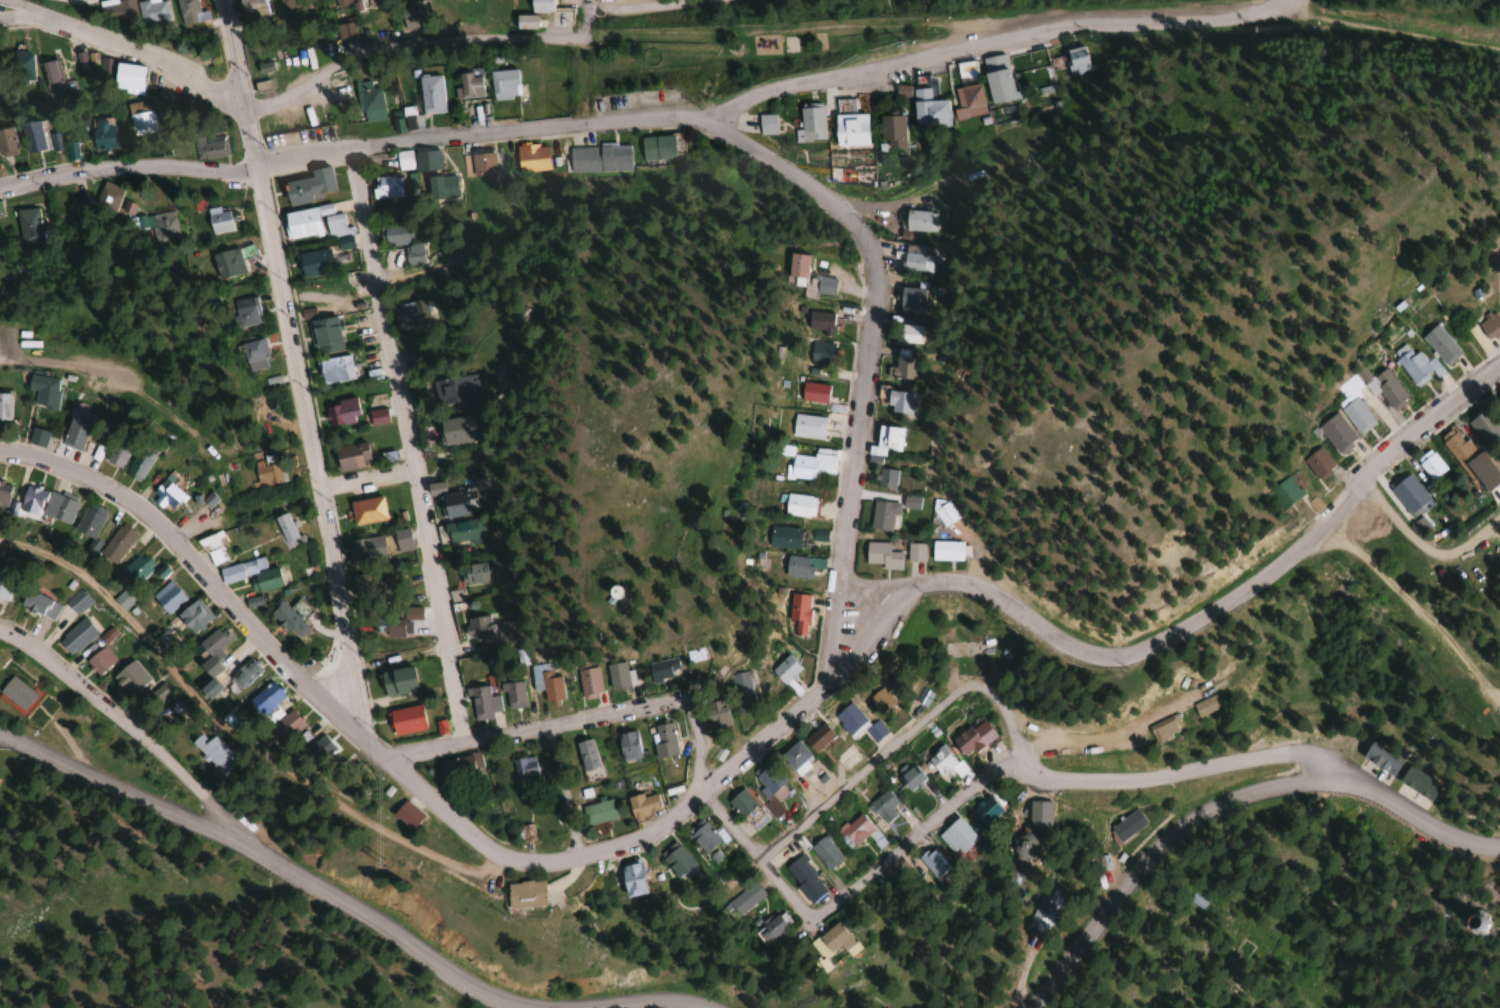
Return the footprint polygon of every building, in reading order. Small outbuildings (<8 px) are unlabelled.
[(102,22),(135,20),(134,0),(110,0),(101,1),(102,22)] [(169,19),(162,0),(143,0),(135,3),(144,28),(169,19)] [(182,26),(210,20),(208,10),(199,12),(196,0),(176,0),(182,26)] [(239,12),(264,8),(263,0),(237,0),(239,12)] [(305,0),(278,0),(280,11),(306,7),(305,0)] [(348,0),(333,0),(336,10),(350,6),(348,0)] [(552,0),(530,0),(530,14),(552,14),(552,0)] [(424,6),(400,11),(403,30),(427,25),(424,6)] [(514,29),(535,29),(535,16),(514,16),(514,29)] [(337,25),(337,38),(353,37),(353,25),(337,25)] [(1064,51),(1071,76),(1090,71),(1084,46),(1064,51)] [(31,82),(31,52),(12,52),(12,82),(31,82)] [(992,105),(1016,99),(1006,53),(981,59),(992,105)] [(42,62),(46,97),(62,95),(58,60),(42,62)] [(113,77),(112,89),(141,91),(143,64),(101,61),(100,76),(113,77)] [(951,89),(957,120),(985,115),(979,79),(978,79),(974,61),(959,64),(964,87),(951,89)] [(256,65),(257,73),(272,72),(271,64),(256,65)] [(518,99),(517,71),(490,72),(492,100),(518,99)] [(482,97),(481,72),(458,74),(460,99),(482,97)] [(442,75),(419,76),(420,114),(443,113),(442,75)] [(258,95),(271,90),(267,80),(254,85),(258,95)] [(355,84),(360,116),(384,112),(380,88),(372,89),(371,81),(355,84)] [(914,88),(914,125),(948,125),(948,100),(929,100),(929,88),(914,88)] [(853,113),(853,101),(835,102),(835,148),(868,148),(867,112),(853,113)] [(156,133),(151,105),(139,107),(139,103),(127,106),(133,137),(156,133)] [(824,142),(824,105),(800,105),(800,142),(824,142)] [(759,115),(759,135),(775,135),(775,115),(759,115)] [(881,149),(904,149),(904,115),(881,115),(881,149)] [(25,154),(43,149),(36,120),(17,125),(25,154)] [(92,120),(92,149),(113,149),(113,127),(106,127),(106,120),(92,120)] [(10,126),(0,128),(0,156),(15,153),(10,126)] [(640,138),(642,162),(674,159),(673,135),(640,138)] [(226,137),(196,137),(196,159),(226,159),(226,137)] [(67,160),(78,158),(75,142),(64,144),(67,160)] [(548,172),(548,146),(517,146),(517,172),(548,172)] [(630,172),(630,146),(569,147),(569,173),(630,172)] [(467,176),(494,176),(494,154),(467,154),(467,176)] [(311,178),(282,182),(286,206),(311,203),(310,194),(334,190),(330,167),(310,170),(311,178)] [(427,176),(427,198),(457,198),(457,176),(427,176)] [(402,177),(373,177),(373,198),(402,198),(402,177)] [(122,188),(102,181),(93,208),(114,214),(122,188)] [(16,210),(21,246),(42,244),(37,208),(16,210)] [(229,233),(228,208),(207,208),(208,233),(229,233)] [(282,212),(284,239),(319,236),(317,209),(282,212)] [(153,242),(176,239),(173,211),(150,213),(153,242)] [(904,231),(936,231),(936,211),(904,211),(904,231)] [(327,240),(336,238),(338,250),(354,247),(351,228),(345,229),(342,213),(323,216),(327,240)] [(381,225),(381,245),(409,245),(409,225),(381,225)] [(424,264),(422,244),(404,246),(406,265),(424,264)] [(245,271),(238,247),(210,255),(217,279),(245,271)] [(328,248),(296,254),(300,278),(333,273),(328,248)] [(803,284),(807,256),(789,253),(785,282),(803,284)] [(932,272),(932,253),(901,253),(901,272),(932,272)] [(816,295),(835,295),(835,278),(816,278),(816,295)] [(923,310),(923,288),(898,288),(898,310),(923,310)] [(231,301),(236,327),(260,323),(255,297),(231,301)] [(397,333),(431,324),(425,299),(391,308),(397,333)] [(1495,309),(1475,322),(1487,340),(1499,331),(1499,317),(1495,309)] [(832,313),(807,312),(806,330),(831,332),(832,313)] [(344,350),(338,316),(308,322),(314,356),(344,350)] [(894,343),(920,344),(920,325),(895,324),(894,343)] [(1460,352),(1436,324),(1421,337),(1445,365),(1460,352)] [(243,363),(266,357),(261,339),(239,345),(243,363)] [(834,344),(811,341),(808,364),(832,366),(834,344)] [(1418,351),(1410,355),(1405,345),(1393,352),(1413,386),(1432,375),(1418,351)] [(350,355),(316,361),(320,386),(354,380),(350,355)] [(914,378),(914,355),(895,355),(895,368),(887,368),(887,378),(914,378)] [(1391,411),(1408,400),(1385,368),(1369,379),(1391,411)] [(32,406),(54,410),(59,380),(28,374),(25,388),(35,390),(32,406)] [(436,406),(480,401),(477,375),(433,380),(436,406)] [(281,390),(279,377),(265,379),(267,392),(281,390)] [(826,403),(827,385),(801,382),(799,401),(826,403)] [(0,393),(0,422),(9,422),(9,393),(0,393)] [(911,413),(911,393),(887,393),(887,413),(911,413)] [(1376,420),(1353,397),(1339,412),(1362,435),(1376,420)] [(261,429),(283,425),(279,399),(257,403),(261,429)] [(359,423),(355,399),(324,404),(328,428),(359,423)] [(79,451),(91,414),(71,408),(59,445),(79,451)] [(366,412),(369,427),(390,423),(387,408),(366,412)] [(1483,408),(1465,424),(1488,450),(1499,439),(1499,428),(1483,408)] [(1357,441),(1335,412),(1316,427),(1337,455),(1357,441)] [(825,418),(793,414),(791,436),(822,440),(825,418)] [(437,420),(441,445),(476,440),(473,415),(437,420)] [(874,447),(868,446),(867,455),(884,458),(885,450),(898,452),(902,429),(877,425),(874,447)] [(42,448),(47,433),(29,428),(25,443),(42,448)] [(1484,468),(1465,441),(1461,443),(1451,429),(1438,439),(1468,480),(1484,468)] [(104,445),(95,441),(87,460),(96,464),(104,445)] [(338,472),(369,467),(365,443),(334,448),(338,472)] [(153,456),(138,447),(120,473),(135,483),(153,456)] [(1301,461),(1316,480),(1333,466),(1318,447),(1301,461)] [(832,482),(836,451),(814,448),(813,457),(788,454),(786,477),(832,482)] [(1414,462),(1430,482),(1445,469),(1429,449),(1414,462)] [(255,485),(281,485),(281,456),(255,456),(255,485)] [(894,491),(896,471),(881,469),(879,489),(894,491)] [(1387,490),(1410,515),(1428,499),(1406,473),(1387,490)] [(444,494),(443,483),(427,485),(428,497),(439,495),(443,520),(471,516),(470,508),(476,507),(474,490),(444,494)] [(75,503),(46,492),(45,493),(24,485),(15,510),(36,518),(36,515),(67,526),(75,503)] [(814,518),(814,496),(783,496),(783,518),(814,518)] [(354,526),(387,521),(383,497),(350,502),(354,526)] [(942,498),(929,508),(943,527),(956,517),(942,498)] [(897,516),(899,505),(873,501),(869,529),(890,532),(893,516),(897,516)] [(71,531),(89,541),(105,513),(87,503),(71,531)] [(285,549),(298,544),(285,512),(271,518),(285,549)] [(484,536),(479,518),(443,528),(448,545),(484,536)] [(112,567),(135,534),(119,523),(96,556),(112,567)] [(768,548),(797,550),(799,529),(769,527),(768,548)] [(414,550),(409,528),(392,532),(398,554),(414,550)] [(224,561),(212,534),(199,540),(210,567),(224,561)] [(351,562),(385,560),(384,538),(350,539),(351,562)] [(930,561),(960,561),(960,541),(930,541),(930,561)] [(889,543),(865,543),(865,565),(881,565),(881,571),(900,571),(900,552),(889,552),(889,543)] [(923,544),(906,544),(905,562),(922,562),(923,544)] [(117,573),(131,588),(150,571),(136,556),(117,573)] [(221,584),(264,570),(259,557),(216,571),(221,584)] [(783,577),(810,580),(812,560),(785,557),(783,577)] [(488,582),(486,563),(461,566),(463,585),(488,582)] [(281,585),(276,568),(246,577),(252,595),(281,585)] [(12,574),(0,570),(0,602),(4,603),(12,574)] [(150,596),(165,615),(184,600),(168,581),(150,596)] [(18,602),(48,624),(59,609),(29,587),(18,602)] [(610,601),(614,591),(605,587),(601,597),(610,601)] [(75,615),(91,601),(79,589),(64,603),(75,615)] [(113,600),(123,611),(132,601),(122,591),(113,600)] [(787,636),(807,636),(808,595),(788,595),(787,636)] [(192,635),(209,617),(192,600),(174,617),(192,635)] [(294,640),(306,628),(277,600),(266,611),(294,640)] [(465,638),(494,633),(491,615),(462,620),(465,638)] [(94,628),(78,617),(58,646),(73,657),(94,628)] [(404,633),(404,620),(375,620),(375,633),(404,633)] [(99,636),(105,643),(115,634),(110,627),(99,636)] [(195,644),(206,658),(196,667),(208,681),(197,690),(206,701),(219,690),(209,678),(220,669),(215,663),(222,657),(216,650),(228,641),(216,627),(195,644)] [(97,676),(116,660),(102,645),(84,662),(97,676)] [(768,672),(781,686),(799,669),(785,656),(768,672)] [(259,670),(247,658),(226,679),(238,691),(259,670)] [(675,671),(673,658),(644,663),(647,685),(669,681),(667,672),(675,671)] [(149,678),(130,659),(110,678),(129,698),(149,678)] [(624,673),(621,662),(603,666),(608,691),(630,686),(627,672),(624,673)] [(529,666),(532,691),(541,690),(543,704),(562,701),(558,676),(549,678),(547,663),(529,666)] [(412,667),(377,673),(381,697),(415,692),(412,667)] [(580,700),(600,697),(594,667),(574,671),(580,700)] [(753,711),(748,672),(729,675),(734,713),(753,711)] [(9,675),(0,688),(0,695),(22,711),(35,694),(9,675)] [(171,691),(162,682),(147,698),(156,707),(171,691)] [(281,698),(270,682),(244,700),(255,716),(281,698)] [(502,684),(504,709),(524,707),(521,682),(502,684)] [(473,721),(491,718),(490,713),(500,711),(497,695),(489,697),(487,686),(467,689),(473,721)] [(892,703),(880,688),(865,700),(877,715),(892,703)] [(912,700),(922,707),(931,695),(922,688),(912,700)] [(1188,705),(1194,719),(1217,709),(1211,694),(1188,705)] [(727,725),(720,700),(701,705),(708,730),(727,725)] [(874,742),(885,731),(875,721),(869,727),(847,703),(831,717),(848,736),(859,726),(874,742)] [(385,711),(390,736),(423,730),(419,705),(385,711)] [(305,729),(289,710),(261,734),(276,753),(305,729)] [(1152,743),(1177,731),(1169,715),(1145,727),(1152,743)] [(994,740),(984,719),(949,737),(960,758),(994,740)] [(654,759),(677,754),(670,723),(648,728),(654,759)] [(801,741),(812,754),(832,736),(821,724),(801,741)] [(220,776),(235,761),(203,729),(187,744),(220,776)] [(639,760),(634,731),(615,735),(620,763),(639,760)] [(300,752),(311,766),(333,748),(322,734),(300,752)] [(582,773),(598,767),(588,739),(573,744),(582,773)] [(808,756),(796,741),(777,756),(790,772),(808,756)] [(1389,778),(1400,762),(1370,742),(1359,759),(1389,778)] [(954,765),(941,746),(923,759),(936,777),(954,765)] [(474,780),(469,755),(432,762),(437,788),(474,780)] [(515,790),(536,787),(531,756),(510,760),(515,790)] [(756,791),(772,818),(782,812),(775,801),(786,795),(781,784),(783,783),(770,762),(752,773),(761,789),(756,791)] [(924,778),(911,765),(895,779),(908,793),(924,778)] [(1438,788),(1407,766),(1395,783),(1410,794),(1426,805),(1438,788)] [(747,833),(765,823),(745,788),(728,798),(747,833)] [(880,825),(894,816),(889,807),(895,803),(887,790),(867,803),(880,825)] [(626,814),(655,816),(656,797),(628,795),(626,814)] [(581,827),(613,818),(608,799),(575,808),(581,827)] [(382,816),(399,833),(415,817),(398,800),(382,816)] [(1025,826),(1047,827),(1048,802),(1026,802),(1025,826)] [(994,819),(994,804),(969,804),(969,832),(985,832),(985,819),(994,819)] [(1146,824),(1135,808),(1108,828),(1120,843),(1146,824)] [(846,849),(872,831),(860,813),(834,831),(846,849)] [(701,854),(718,841),(702,819),(684,832),(701,854)] [(973,843),(956,819),(934,834),(952,858),(973,843)] [(527,843),(527,826),(514,826),(514,843),(527,843)] [(823,871),(838,859),(821,836),(806,848),(823,871)] [(1008,836),(1008,859),(1031,859),(1031,836),(1008,836)] [(670,880),(690,867),(677,845),(656,858),(670,880)] [(929,881),(944,869),(927,848),(912,859),(929,881)] [(778,869),(803,906),(820,894),(795,858),(778,869)] [(615,864),(615,897),(635,897),(635,864),(615,864)] [(760,896),(750,883),(722,904),(732,918),(760,896)] [(533,884),(494,884),(494,911),(533,911),(533,884)] [(1057,893),(1039,886),(1021,929),(1038,936),(1057,893)] [(745,934),(755,948),(779,929),(768,915),(745,934)] [(799,945),(812,962),(829,950),(837,960),(847,952),(827,925),(799,945)]
